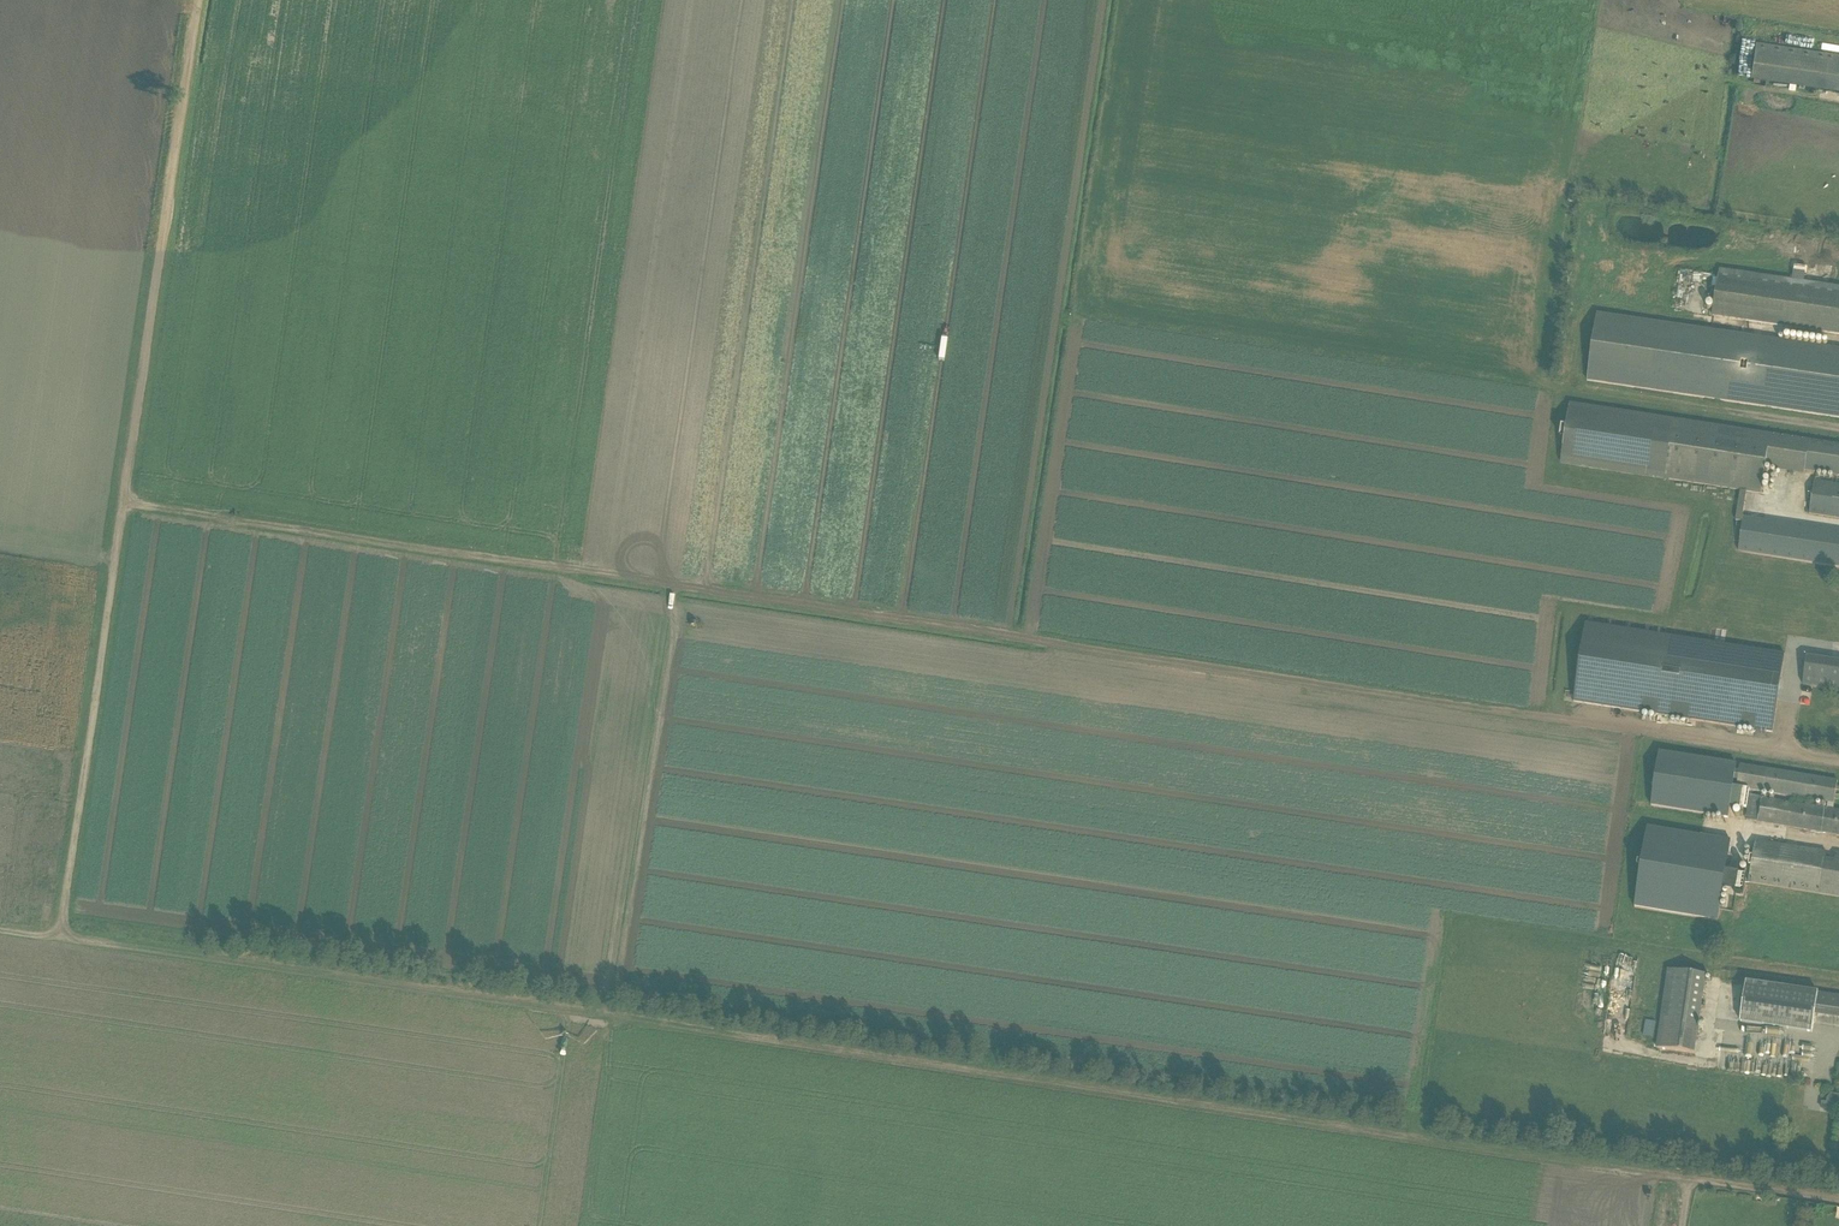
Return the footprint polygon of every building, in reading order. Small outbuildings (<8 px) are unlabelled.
[(1757,40),(1752,74),(1838,88),(1838,52),(1757,40)] [(1761,115),(1761,121),(1753,120),(1752,130),(1773,131),(1774,115),(1761,115)] [(1714,316),(1838,335),(1838,287),(1804,282),(1805,273),(1807,273),(1807,269),(1795,266),(1794,271),(1793,271),(1792,280),(1721,270),(1720,275),(1720,276),(1714,316)] [(1692,327),(1597,313),(1596,320),(1592,348),(1587,380),(1838,418),(1838,349),(1692,327)] [(1570,404),(1561,463),(1761,495),(1766,469),(1804,475),(1805,472),(1838,477),(1838,445),(1570,404)] [(1838,518),(1838,485),(1815,481),(1809,514),(1838,518)] [(1838,567),(1838,532),(1743,518),(1738,551),(1838,567)] [(1575,693),(1574,702),(1643,713),(1696,721),(1743,728),(1754,730),(1773,733),(1778,701),(1785,654),(1586,624),(1575,693)] [(1819,659),(1807,657),(1803,686),(1812,687),(1838,691),(1838,662),(1819,659)] [(1659,753),(1651,806),(1705,814),(1729,818),(1731,807),(1747,810),(1749,797),(1750,791),(1736,789),(1733,789),(1737,765),(1659,753)] [(1736,789),(1750,791),(1788,797),(1796,799),(1827,804),(1827,809),(1795,804),(1787,802),(1762,798),(1762,799),(1749,797),(1747,810),(1746,821),(1758,822),(1758,824),(1794,829),(1838,836),(1838,811),(1832,810),(1833,805),(1835,805),(1838,781),(1834,780),(1825,779),(1740,765),(1736,789)] [(1647,828),(1635,908),(1718,921),(1720,910),(1723,889),(1736,891),(1738,876),(1726,874),(1731,841),(1701,836),(1647,828)] [(1754,850),(1752,864),(1749,883),(1749,884),(1838,898),(1838,854),(1836,853),(1835,861),(1826,859),(1827,852),(1756,841),(1754,850)] [(1736,891),(1735,895),(1743,896),(1746,876),(1739,875),(1738,876),(1736,891)] [(1656,1049),(1695,1055),(1707,976),(1668,970),(1656,1049)] [(1813,1034),(1819,993),(1746,982),(1740,1023),(1813,1034)] [(1643,1035),(1653,1037),(1656,1023),(1647,1020),(1643,1035)] [(1806,1216),(1797,1215),(1796,1225),(1805,1225),(1806,1216)]
